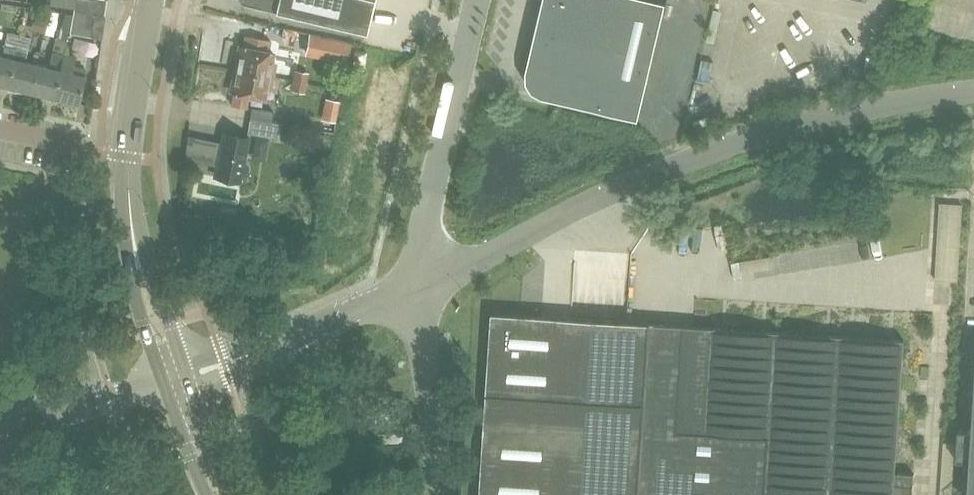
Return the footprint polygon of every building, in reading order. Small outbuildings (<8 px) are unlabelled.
[(73,9),(73,10),(104,15),(105,11),(106,3),(106,0),(74,0),(73,9)] [(243,3),(243,4),(311,20),(366,33),(367,25),(373,0),(243,0),(243,3)] [(526,70),(526,81),(532,90),(542,95),(638,118),(666,1),(660,0),(543,0),(526,70)] [(101,38),(104,15),(73,10),(69,33),(78,34),(85,35),(93,37),(101,38)] [(48,66),(35,63),(29,91),(53,97),(59,69),(63,54),(68,30),(61,28),(57,27),(48,66)] [(14,48),(18,34),(7,31),(3,45),(14,48)] [(306,52),(305,53),(346,61),(350,41),(310,33),(306,52)] [(5,85),(29,91),(35,63),(26,60),(25,60),(30,37),(18,34),(14,48),(12,57),(5,85)] [(239,45),(235,68),(274,75),(276,63),(271,62),(273,51),(269,50),(271,40),(244,35),(242,46),(239,45)] [(0,54),(0,84),(5,85),(12,57),(14,48),(3,45),(1,54),(0,54)] [(77,103),(77,102),(84,74),(85,69),(72,65),(75,57),(63,54),(59,69),(53,97),(76,102),(76,103),(77,103)] [(275,76),(274,75),(235,68),(231,91),(234,92),(231,104),(246,107),(248,94),(264,97),(266,88),(272,89),(275,76)] [(294,79),(306,82),(308,71),(295,69),(294,79)] [(306,82),(294,79),(291,90),(304,92),(306,82)] [(339,101),(325,99),(321,119),(335,122),(339,101)] [(251,107),(250,119),(271,122),(273,111),(251,107)] [(271,122),(250,119),(247,133),(279,138),(289,139),(291,125),(271,122)] [(219,167),(217,177),(240,181),(241,173),(243,173),(246,172),(247,171),(248,165),(247,162),(246,161),(244,160),(248,136),(223,131),(216,166),(219,167)] [(324,134),(314,135),(310,144),(316,152),(325,151),(329,142),(324,134)] [(940,202),(935,279),(958,281),(962,204),(940,202)] [(486,421),(481,494),(913,494),(914,473),(895,472),(904,339),(628,321),(595,319),(542,315),(493,312),(491,335),(486,421)] [(973,430),(958,429),(957,456),(970,457),(969,492),(970,492),(969,494),(973,494),(973,410),(973,430)]
